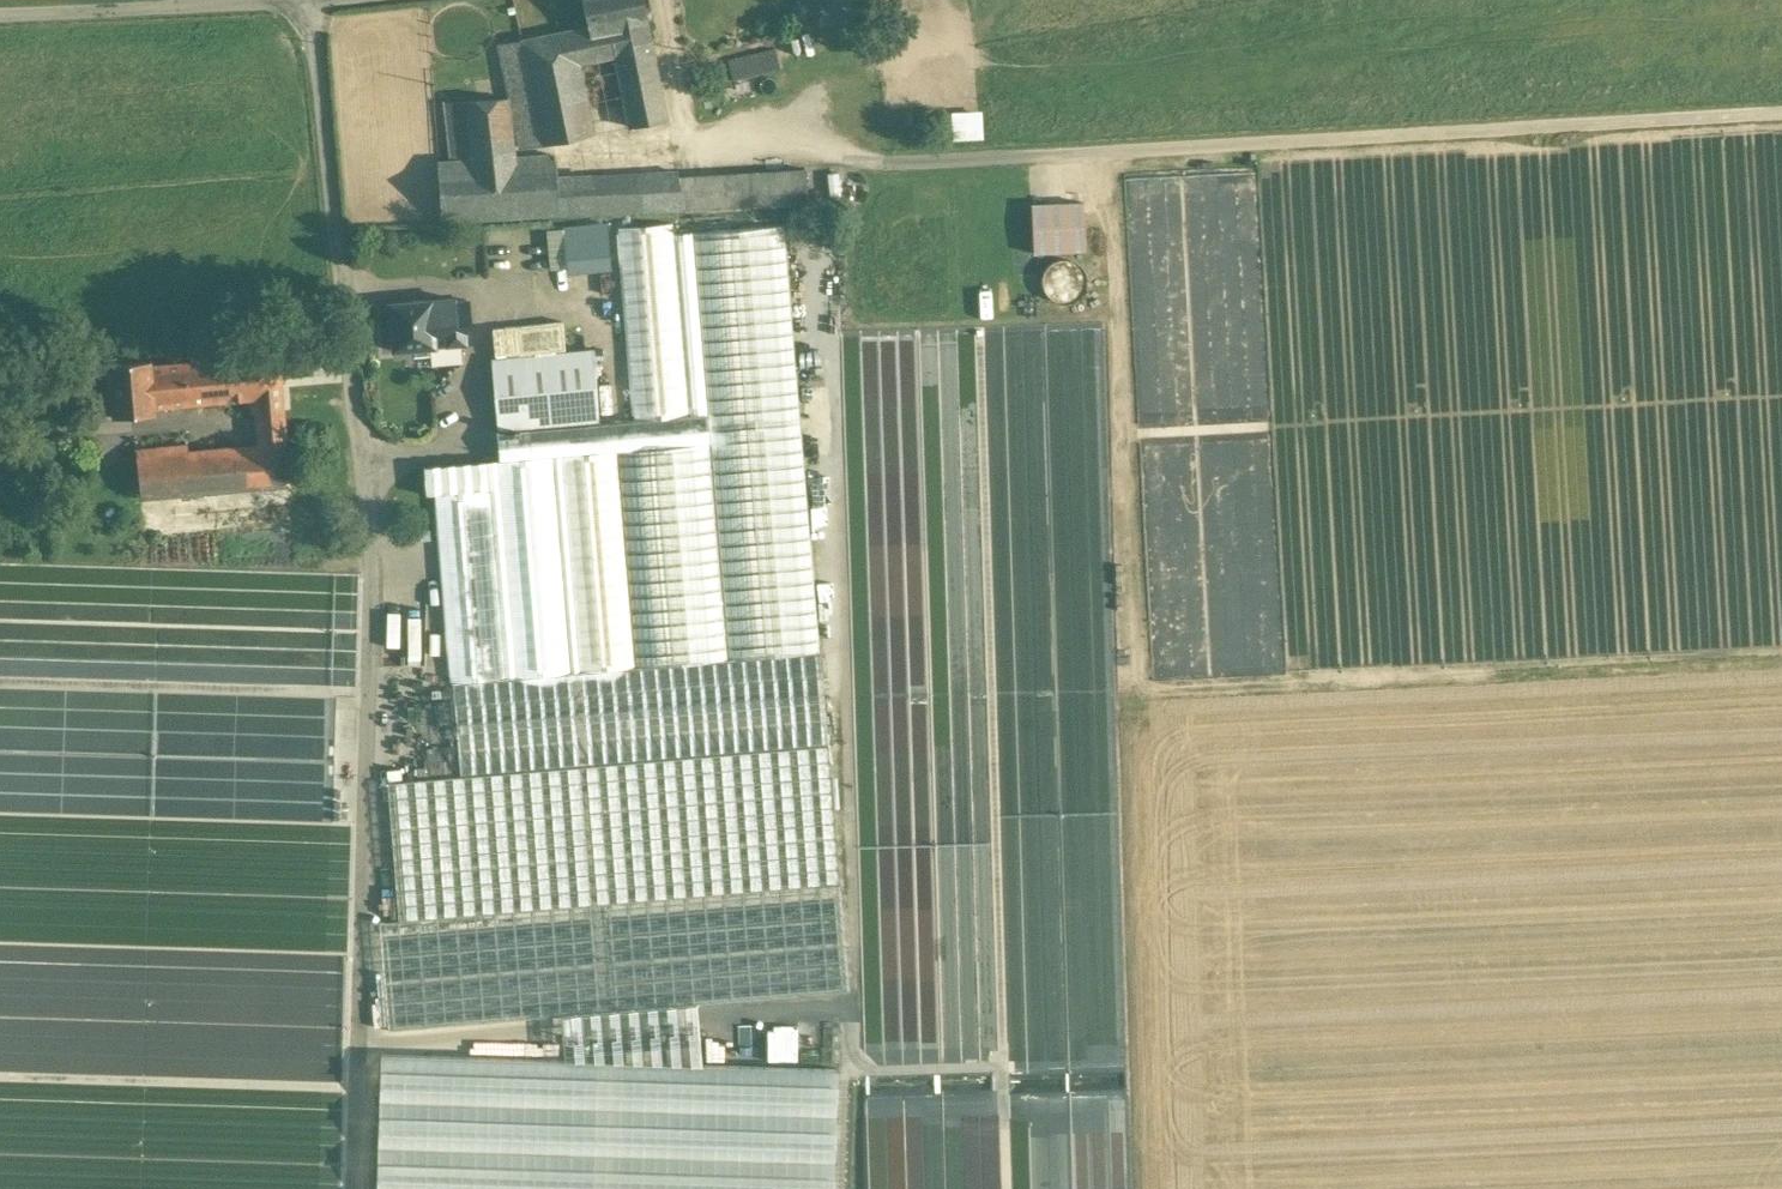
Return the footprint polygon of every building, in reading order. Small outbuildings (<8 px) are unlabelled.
[(587,25),(607,21),(614,56),(616,65),(654,57),(645,13),(646,13),(643,0),(582,0),(587,25)] [(587,25),(520,39),(542,144),(593,133),(579,63),(614,56),(607,21),(587,25)] [(520,39),(501,43),(523,147),(542,144),(520,39)] [(774,48),(728,60),(733,79),(779,67),(774,48)] [(654,57),(616,65),(629,126),(667,118),(654,57)] [(555,154),(514,157),(507,98),(444,101),(450,160),(437,160),(440,220),(558,214),(556,177),(555,154)] [(979,113),(952,114),(954,137),(980,136),(979,113)] [(806,168),(678,176),(685,208),(808,202),(806,168)] [(677,171),(608,175),(610,212),(685,208),(678,176),(677,171)] [(608,175),(556,177),(558,214),(610,212),(608,175)] [(1082,201),(1031,203),(1033,252),(1085,249),(1082,201)] [(671,221),(618,226),(634,419),(598,422),(498,431),(500,459),(551,455),(560,454),(616,449),(634,666),(819,650),(783,224),(672,233),(671,221)] [(607,224),(563,228),(565,244),(566,267),(610,263),(607,224)] [(566,267),(565,244),(542,246),(544,268),(566,267)] [(1067,258),(1063,258),(1060,258),(1055,259),(1052,261),(1049,263),(1047,266),(1045,269),(1043,272),(1043,274),(1042,277),(1042,280),(1042,284),(1043,286),(1044,288),(1045,291),(1048,294),(1051,297),(1055,300),(1059,301),(1065,302),(1071,301),(1075,299),(1078,296),(1081,294),(1083,291),(1085,287),(1085,284),(1086,280),(1085,275),(1084,272),(1082,267),(1079,264),(1076,261),(1071,259),(1067,258)] [(454,298),(431,300),(389,303),(393,349),(430,346),(431,361),(462,359),(461,344),(471,343),(468,300),(455,301),(454,298)] [(593,348),(491,359),(498,431),(598,422),(593,348)] [(278,350),(152,363),(155,406),(251,396),(252,412),(256,412),(283,409),(278,350)] [(151,358),(108,362),(113,415),(156,411),(155,406),(152,363),(151,358)] [(283,409),(256,412),(259,442),(237,445),(241,488),(290,484),(283,409)] [(241,488),(237,445),(188,449),(187,442),(156,446),(157,452),(137,454),(141,497),(227,490),(241,488)] [(616,449),(560,454),(578,671),(634,666),(616,449)] [(500,459),(496,459),(515,676),(570,671),(551,455),(500,459)] [(487,460),(431,465),(450,681),(452,681),(505,677),(487,460)] [(241,488),(227,490),(229,510),(291,505),(290,484),(241,488)] [(227,490),(141,497),(144,541),(293,529),(291,505),(229,510),(227,490)] [(505,677),(452,681),(459,775),(827,743),(819,650),(634,666),(578,671),(570,671),(515,676),(505,677)] [(459,775),(386,781),(398,919),(379,921),(388,1028),(560,1014),(695,1002),(848,989),(827,743),(459,775)] [(560,1014),(564,1058),(380,1052),(376,1188),(833,1188),(837,1067),(701,1063),(695,1002),(560,1014)]
